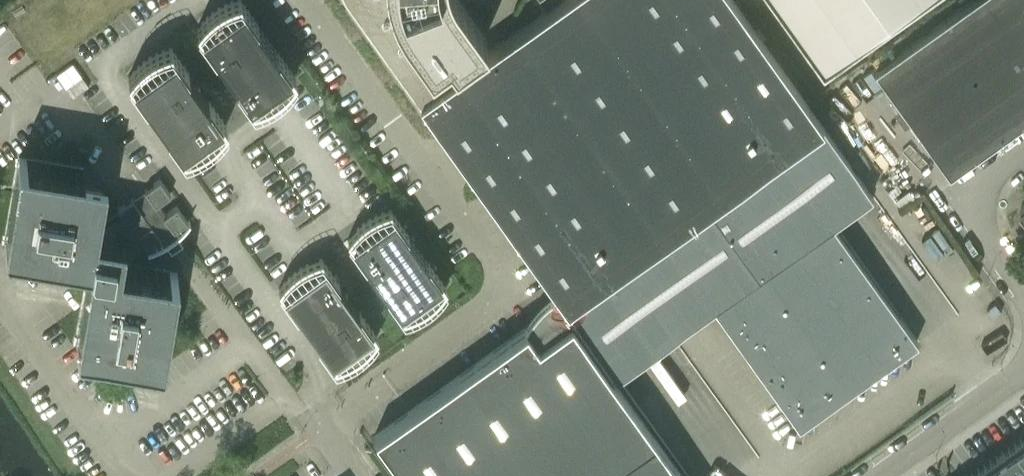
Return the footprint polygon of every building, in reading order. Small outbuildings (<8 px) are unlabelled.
[(196,27),(214,52),(216,51),(236,79),(234,80),(252,105),(257,104),(261,102),(265,100),(269,98),(273,96),(277,94),(280,91),(284,88),(287,85),(290,81),(293,78),(295,74),(277,49),(276,50),(256,22),(257,21),(242,0),(227,0),(223,2),(219,5),(215,7),(211,10),(208,13),(205,16),(202,19),(199,23),(196,27)] [(562,300),(611,369),(616,376),(714,306),(798,424),(917,339),(832,221),(871,193),(733,0),(558,0),(461,69),(453,58),(485,36),(460,0),(348,0),(403,78),(403,77),(562,300)] [(821,69),(918,0),(772,0),(821,69)] [(874,69),(948,173),(1023,119),(1023,0),(970,0),(874,69)] [(188,70),(171,45),(166,46),(162,48),(158,49),(154,51),(150,54),(146,56),(143,59),(139,62),(136,65),(133,68),(130,72),(128,76),(146,101),(147,100),(167,128),(166,129),(184,154),(188,153),(192,151),(196,149),(200,147),(204,145),(208,143),(211,140),(215,137),(218,134),(221,130),(224,127),(226,123),(208,98),(207,99),(187,71),(188,70)] [(72,64),(57,75),(73,96),(88,85),(72,64)] [(161,244),(165,242),(159,234),(171,226),(176,234),(180,231),(181,230),(183,228),(185,225),(188,221),(189,220),(188,219),(187,220),(176,205),(165,212),(157,202),(170,193),(159,178),(149,185),(144,188),(147,192),(135,201),(132,197),(117,208),(120,212),(96,229),(102,193),(80,189),(83,168),(18,157),(4,244),(90,258),(75,344),(163,359),(177,272),(119,262),(145,243),(149,248),(147,248),(147,250),(152,248),(156,246),(161,244)] [(350,234),(347,238),(365,263),(366,262),(386,290),(385,291),(403,316),(407,315),(411,313),(416,311),(420,309),(424,307),(427,305),(431,302),(434,299),(437,296),(441,293),(443,289),(446,285),(428,260),(427,261),(407,233),(408,232),(390,207),(386,208),(381,210),(377,211),(373,213),(369,216),(366,218),(362,221),(359,224),(355,227),(352,230),(350,234)] [(374,338),(377,334),(359,309),(358,310),(338,282),(339,281),(321,256),(317,257),(313,259),(308,261),(304,263),(301,265),(297,267),(293,270),(290,273),(287,276),(284,279),(281,283),(278,287),(296,312),(297,311),(317,339),(316,340),(334,365),(339,364),(343,362),(347,361),(351,359),(355,356),(359,354),(362,351),(365,348),(369,345),(372,342),(374,338)] [(611,369),(562,300),(558,302),(552,294),(548,297),(544,301),(540,304),(536,308),(533,312),(530,317),(527,321),(524,326),(525,326),(374,434),(404,475),(682,475),(607,371),(611,369)] [(970,475),(1023,475),(1023,438),(970,475)]
